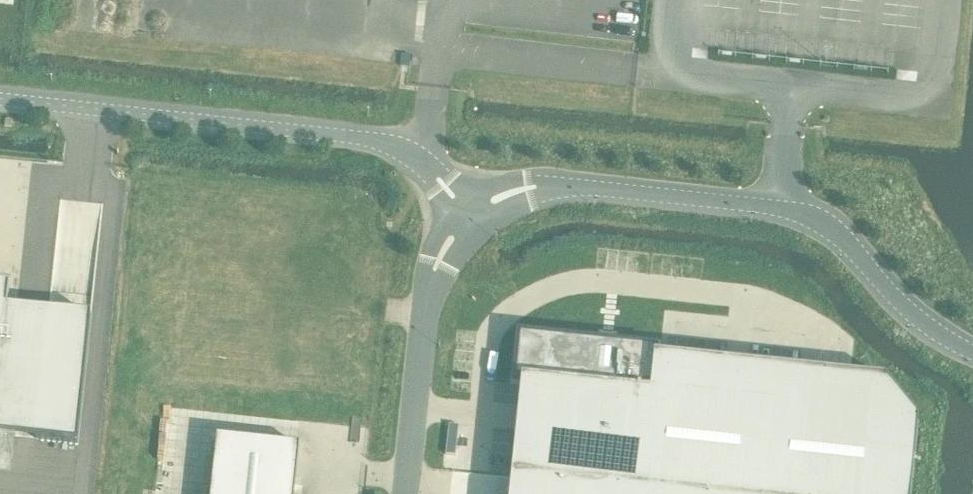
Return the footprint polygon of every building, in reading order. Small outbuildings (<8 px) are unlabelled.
[(3,126),(11,127),(11,119),(4,118),(3,126)] [(15,436),(78,443),(91,316),(90,315),(49,311),(48,311),(16,308),(8,307),(10,285),(9,285),(0,284),(0,435),(15,436)] [(515,380),(521,381),(520,384),(520,385),(510,478),(509,493),(911,493),(919,421),(885,379),(660,356),(658,355),(655,355),(655,349),(520,335),(515,380)] [(211,493),(294,493),(299,446),(217,437),(211,493)]
